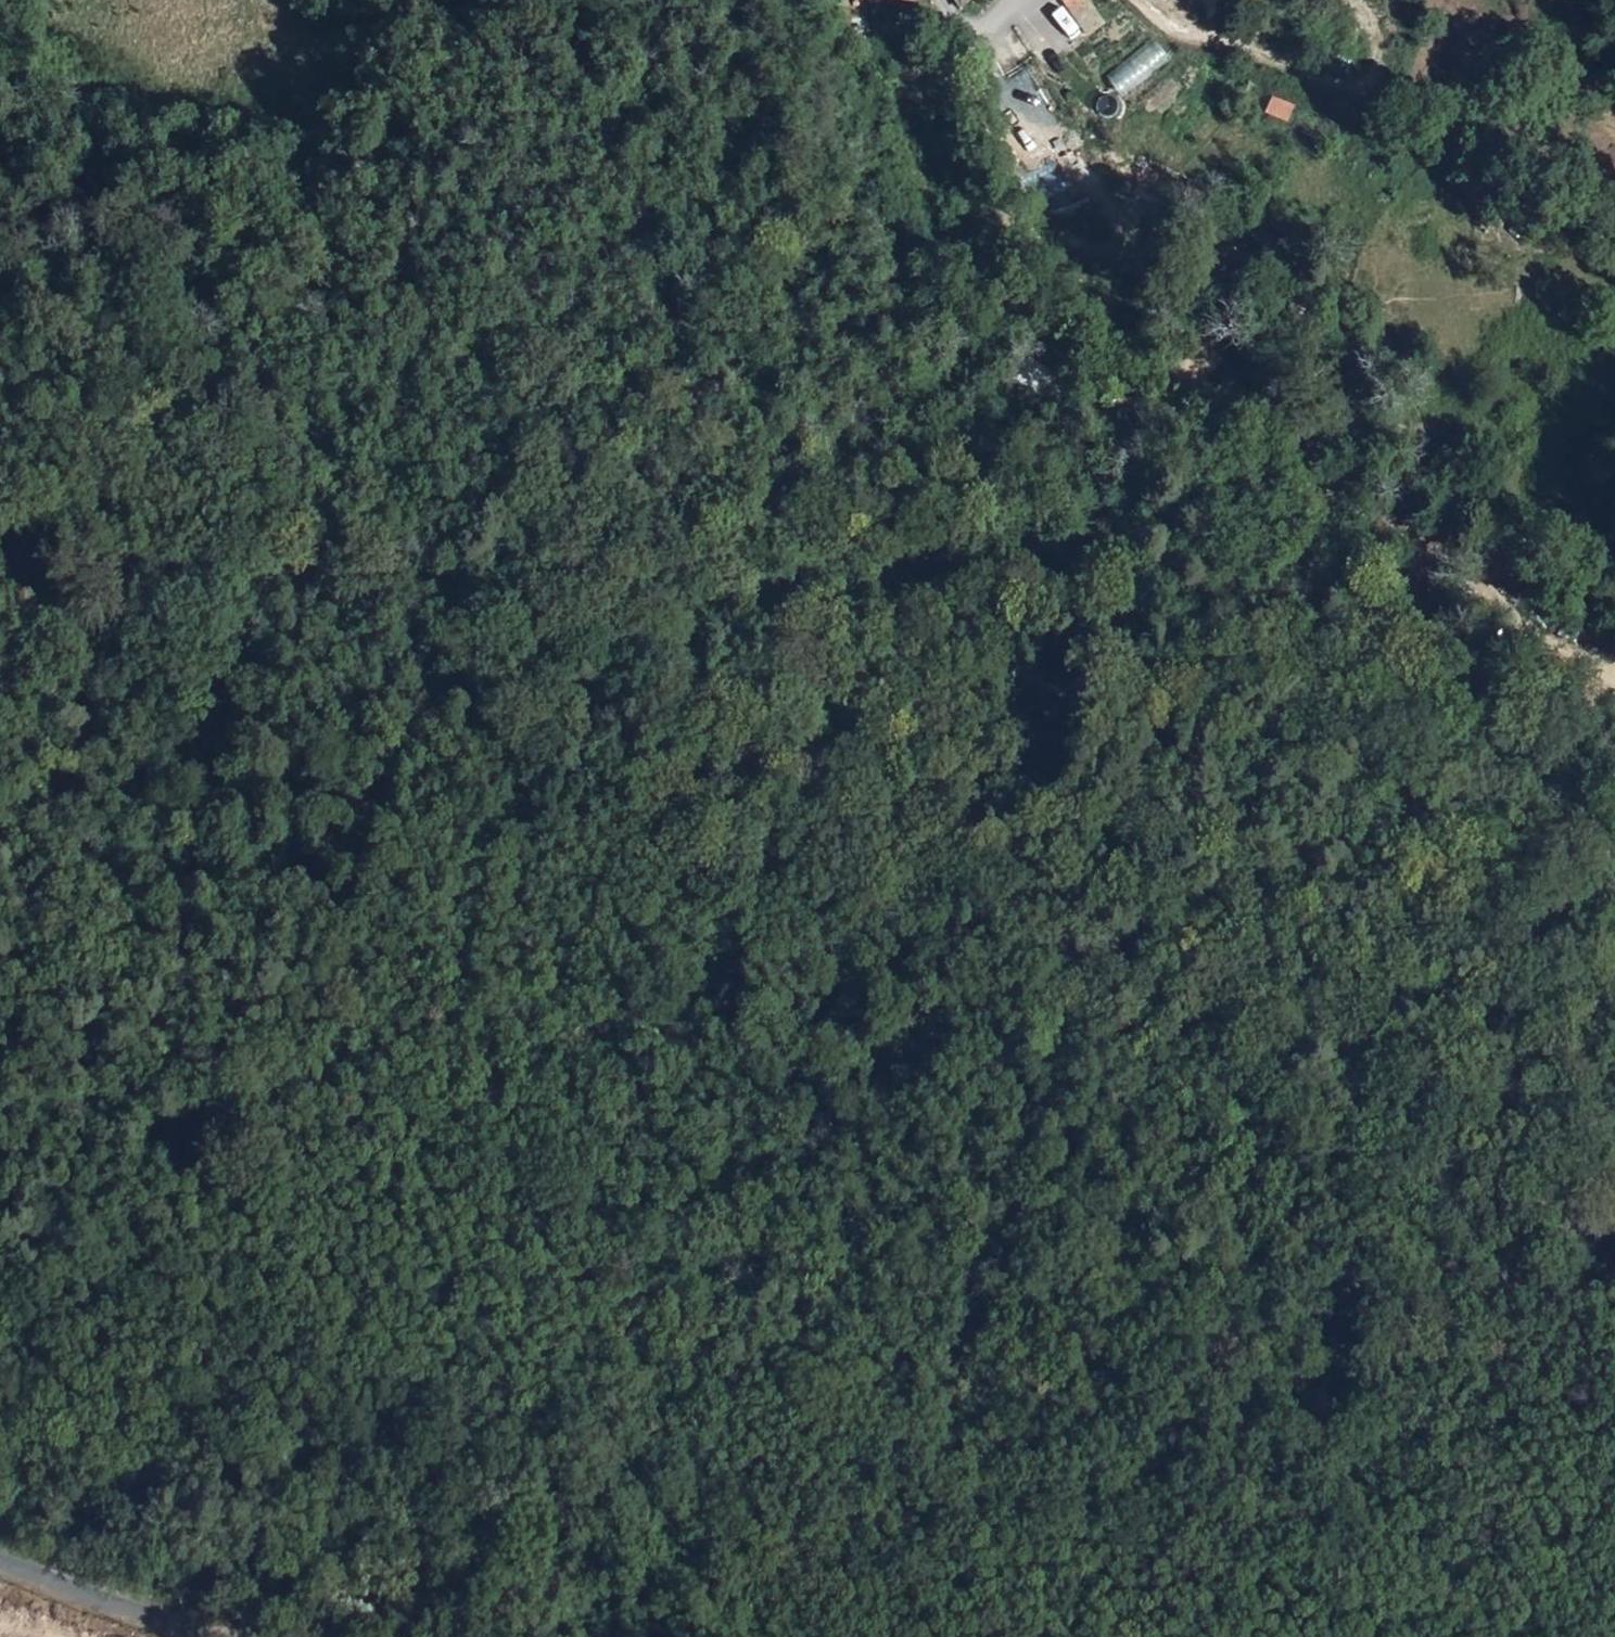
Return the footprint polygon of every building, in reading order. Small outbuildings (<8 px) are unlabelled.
[(1072,14),(1089,5),(1087,0),(1065,0),(1072,14)] [(1270,97),(1263,113),(1288,124),(1295,107),(1270,97)]
